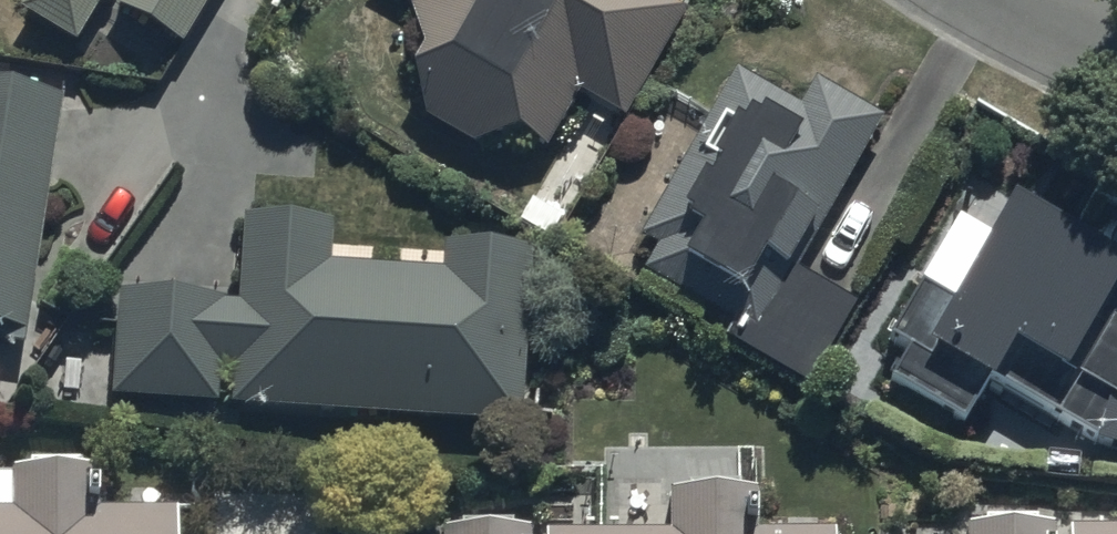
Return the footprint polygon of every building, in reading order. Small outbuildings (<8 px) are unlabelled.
[(19,7),(79,37),(98,0),(23,0),(19,7)] [(188,42),(210,0),(106,0),(188,42)] [(416,3),(426,44),(420,59),(431,115),(478,141),(518,128),(547,145),(581,87),(625,114),(688,7),(676,0),(421,0),(416,3)] [(803,104),(740,69),(642,236),(659,246),(646,270),(740,322),(730,339),(810,384),(857,300),(791,263),(818,215),(827,220),(886,113),(819,76),(803,104)] [(23,342),(64,92),(0,81),(0,338),(23,342)] [(988,380),(1093,439),(1116,446),(1116,316),(1115,315),(1116,312),(1116,271),(1116,270),(1116,257),(1012,195),(990,233),(958,213),(920,278),(924,281),(893,334),(914,347),(894,381),(966,423),(988,380)] [(236,365),(237,403),(528,416),(533,240),(445,244),(445,266),(335,262),(335,216),(241,214),(240,294),(119,292),(118,397),(221,398),(221,365),(236,365)] [(164,526),(95,528),(93,465),(13,467),(14,514),(0,515),(0,533),(164,533),(164,526)] [(837,532),(773,533),(772,482),(664,484),(665,525),(443,531),(443,533),(837,533),(837,532)]
